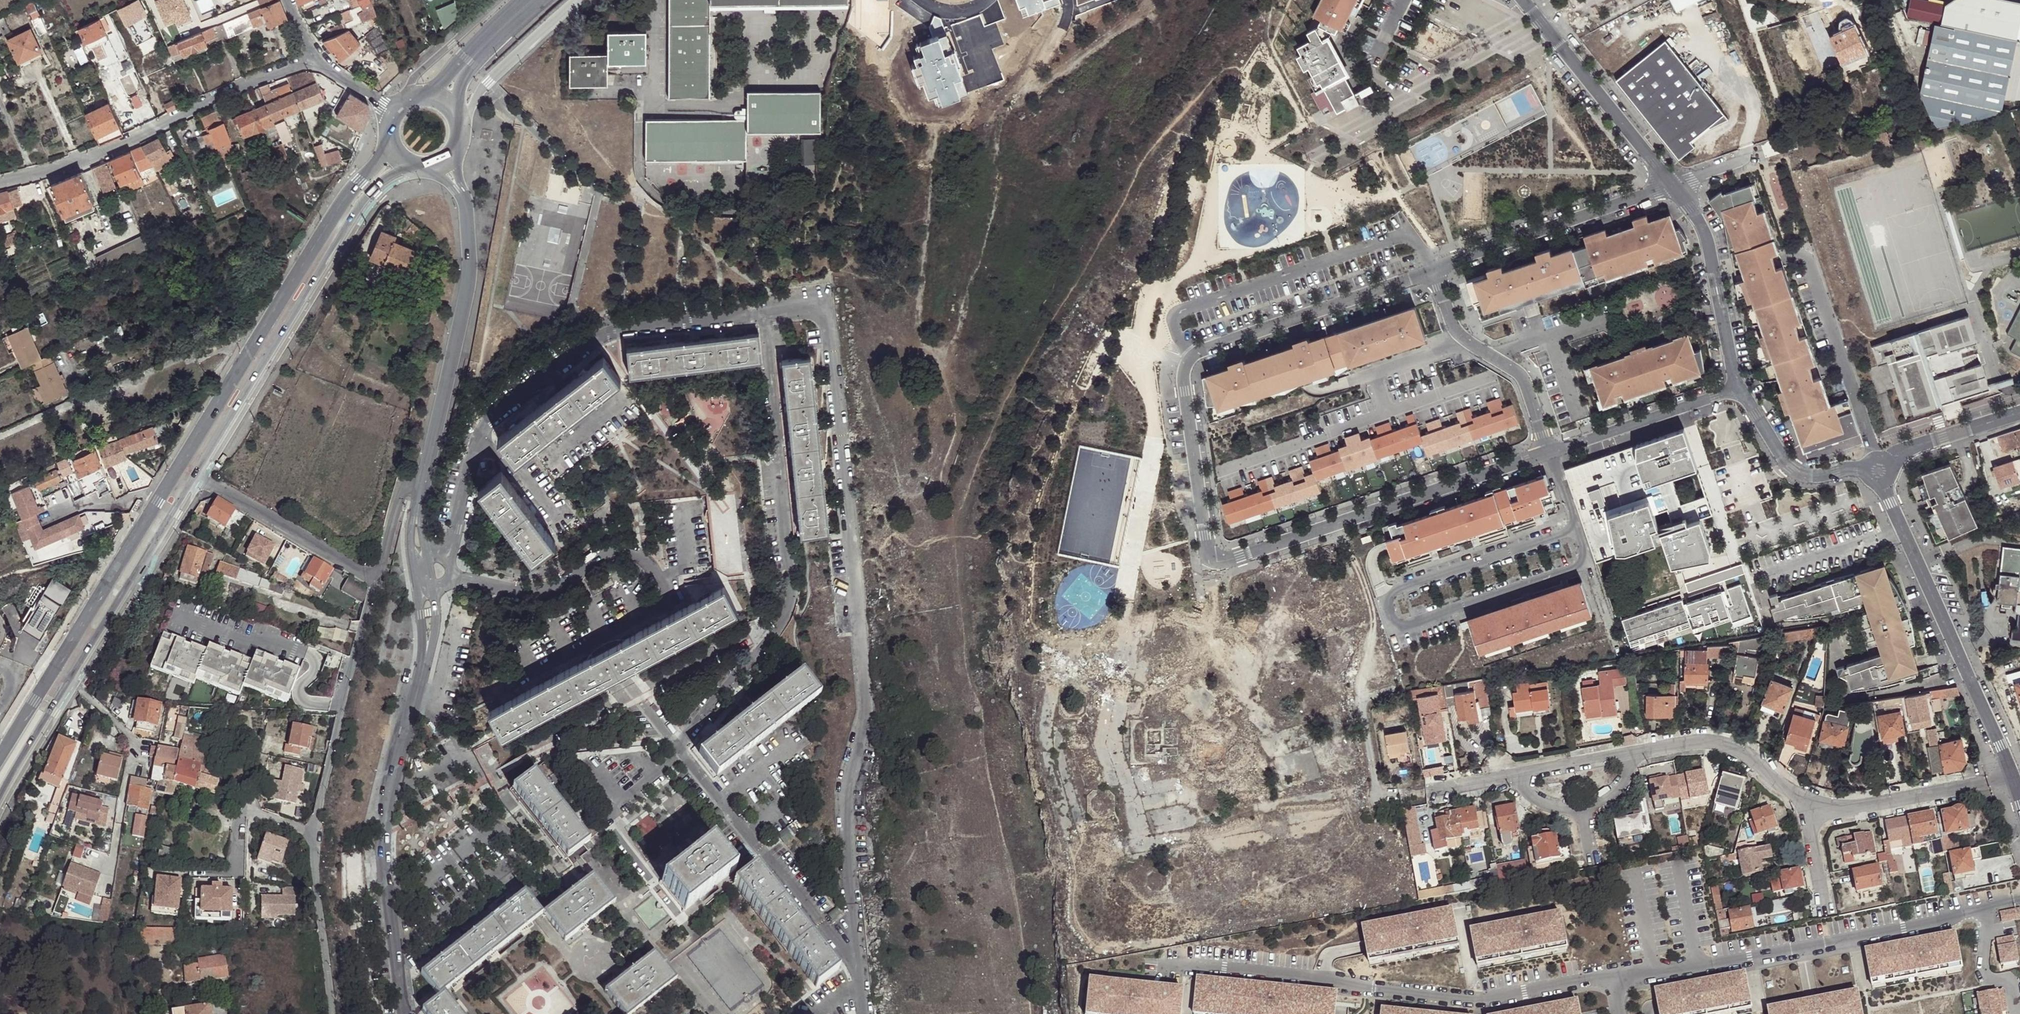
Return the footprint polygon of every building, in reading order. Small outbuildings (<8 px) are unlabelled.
[(138,0),(135,0),(118,9),(127,29),(148,18),(138,0)] [(262,8),(279,1),(279,0),(258,0),(262,8)] [(298,5),(298,6),(301,14),(327,2),(326,0),(296,0),(298,5)] [(371,1),(370,0),(349,0),(352,9),(371,1)] [(710,0),(670,0),(669,97),(708,97),(710,3),(710,0)] [(1022,19),(1062,5),(1060,0),(1016,0),(1022,19)] [(1316,90),(1319,96),(1326,92),(1336,109),(1338,112),(1359,100),(1359,99),(1358,99),(1357,96),(1355,93),(1345,75),(1348,73),(1329,38),(1333,31),(1336,33),(1339,28),(1343,19),(1340,17),(1343,11),(1350,14),(1355,4),(1352,3),(1353,0),(1322,0),(1314,16),(1321,20),(1318,25),(1319,26),(1308,32),(1312,39),(1298,47),(1302,54),(1297,56),(1304,70),(1309,67),(1313,75),(1308,77),(1316,90)] [(1678,13),(1702,0),(1671,0),(1678,13)] [(1936,23),(1936,22),(1941,23),(1945,4),(1927,0),(1911,0),(1909,7),(1907,16),(1936,23)] [(1945,4),(1941,23),(2016,40),(2019,23),(2019,1),(2014,0),(1950,0),(1945,4)] [(45,28),(33,1),(25,5),(32,19),(31,20),(36,32),(45,28)] [(229,22),(223,24),(226,32),(228,36),(247,28),(246,27),(266,19),(269,26),(287,19),(279,1),(262,8),(229,22)] [(348,28),(369,19),(377,15),(372,4),(371,1),(352,9),(341,14),(348,28)] [(1350,14),(1343,11),(1340,17),(1343,19),(1339,28),(1346,32),(1351,23),(1347,20),(1350,14)] [(13,12),(0,19),(0,29),(4,36),(21,28),(13,12)] [(334,17),(341,31),(348,28),(341,14),(334,17)] [(377,23),(379,22),(377,15),(369,19),(372,25),(374,24),(376,28),(379,26),(377,23)] [(980,15),(951,25),(968,74),(962,77),(967,92),(1003,79),(991,49),(1004,44),(995,23),(984,26),(980,15)] [(103,17),(75,31),(78,38),(82,36),(89,50),(108,40),(102,27),(106,24),(103,17)] [(1829,36),(1832,35),(1825,19),(1812,25),(1819,41),(1829,36)] [(1844,30),(1853,26),(1852,22),(1848,22),(1845,23),(1842,26),(1844,30)] [(1921,94),(1936,130),(1980,118),(1991,115),(2001,112),(2004,99),(2006,88),(2016,40),(1941,23),(1936,22),(1936,23),(1924,77),(1921,94)] [(217,27),(168,48),(171,56),(181,51),(184,56),(207,47),(204,41),(226,32),(223,24),(217,27)] [(1855,25),(1853,26),(1844,30),(1832,35),(1829,36),(1836,51),(1837,53),(1841,62),(1867,51),(1855,25)] [(41,52),(29,30),(7,41),(18,63),(41,52)] [(341,61),(360,45),(348,31),(323,42),(341,61)] [(569,54),(568,85),(606,86),(607,74),(607,65),(645,65),(647,33),(608,31),(607,54),(569,54)] [(1836,51),(1829,36),(1819,41),(1827,55),(1836,51)] [(1665,40),(1615,80),(1679,159),(1695,146),(1690,141),(1700,133),(1701,133),(1728,119),(1724,114),(1724,113),(1665,40)] [(2006,88),(2011,87),(2019,45),(2019,41),(2016,40),(2006,88)] [(939,42),(921,48),(924,58),(916,60),(919,69),(913,71),(919,90),(923,88),(927,102),(937,98),(943,109),(960,101),(960,99),(968,95),(967,92),(962,77),(955,55),(945,58),(939,42)] [(2011,87),(2019,87),(2019,45),(2011,87)] [(58,57),(53,46),(45,50),(51,61),(58,57)] [(1825,69),(1841,62),(1837,53),(1821,60),(1825,69)] [(324,99),(312,73),(309,73),(308,73),(304,73),(300,73),(293,76),(286,78),(289,84),(299,109),(324,99)] [(268,85),(259,88),(266,105),(272,119),(299,109),(289,84),(270,91),(268,85)] [(1361,94),(1363,96),(1374,90),(1371,84),(1366,87),(1359,91),(1361,94)] [(81,106),(99,145),(110,141),(116,138),(122,135),(100,87),(94,90),(98,97),(100,96),(105,107),(90,114),(85,104),(81,106)] [(2004,99),(2019,98),(2019,87),(2011,87),(2006,88),(2004,99)] [(1329,112),(1336,109),(1326,92),(1319,96),(1316,90),(1311,93),(1318,108),(1322,106),(1325,104),(1329,112)] [(365,103),(350,93),(336,116),(351,125),(349,129),(360,136),(362,131),(369,115),(365,103)] [(747,108),(747,121),(747,132),(821,132),(820,93),(747,93),(747,108)] [(2001,112),(2009,110),(2015,108),(2015,109),(2019,107),(2019,98),(2004,99),(2001,112)] [(158,106),(163,115),(181,106),(178,99),(164,106),(163,103),(158,106)] [(272,119),(266,105),(232,119),(233,123),(237,121),(243,136),(274,124),(272,119)] [(738,119),(738,121),(747,121),(747,108),(742,108),(742,109),(736,110),(734,112),(734,114),(734,115),(736,118),(738,119)] [(218,147),(222,157),(232,153),(231,145),(230,141),(224,124),(217,112),(201,119),(207,132),(210,131),(211,132),(203,135),(207,144),(214,140),(216,147),(218,147)] [(747,132),(747,121),(738,121),(646,121),(645,161),(746,160),(747,132)] [(279,134),(282,142),(290,163),(300,159),(289,130),(279,134)] [(1886,142),(1883,133),(1874,135),(1877,145),(1886,142)] [(157,139),(142,147),(152,166),(155,171),(172,162),(170,157),(168,153),(166,154),(165,152),(157,139)] [(802,139),(802,165),(817,165),(817,139),(802,139)] [(284,168),(291,166),(290,163),(282,142),(275,145),(284,168)] [(238,144),(231,145),(232,153),(232,157),(240,156),(238,144)] [(142,147),(141,147),(110,161),(115,172),(113,173),(113,175),(116,174),(120,185),(141,176),(139,171),(152,166),(142,147)] [(330,164),(350,158),(348,153),(341,156),(339,151),(327,154),(330,164)] [(241,165),(240,156),(232,157),(234,166),(241,165)] [(115,187),(105,163),(94,168),(104,192),(115,187)] [(94,202),(82,173),(52,185),(64,215),(66,214),(94,202)] [(1750,185),(1744,187),(1748,201),(1753,200),(1755,199),(1750,185)] [(1721,217),(1723,217),(1727,238),(1731,236),(1734,244),(1743,272),(1741,273),(1743,279),(1735,282),(1737,289),(1743,287),(1745,294),(1750,293),(1752,301),(1762,328),(1760,328),(1762,335),(1759,336),(1762,344),(1766,343),(1771,357),(1780,385),(1779,385),(1781,391),(1778,392),(1781,401),(1785,399),(1790,414),(1792,419),(1790,420),(1800,447),(1801,446),(1803,453),(1859,434),(1847,401),(1829,407),(1823,409),(1813,381),(1809,368),(1799,339),(1795,326),(1776,268),(1771,255),(1757,213),(1753,200),(1748,201),(1744,187),(1722,194),(1720,189),(1708,199),(1721,217)] [(13,216),(11,209),(14,208),(13,207),(23,204),(18,189),(8,192),(0,194),(0,221),(13,216)] [(94,202),(66,214),(67,217),(98,205),(97,201),(94,202)] [(1764,211),(1757,213),(1771,255),(1778,253),(1764,211)] [(1586,245),(1573,250),(1582,278),(1587,292),(1608,285),(1635,275),(1649,271),(1688,257),(1682,240),(1685,239),(1678,229),(1674,230),(1670,217),(1656,222),(1649,224),(1647,220),(1645,213),(1630,217),(1634,229),(1607,238),(1600,241),(1596,229),(1582,234),(1586,245)] [(414,222),(407,216),(405,217),(402,225),(406,229),(414,222)] [(64,227),(67,234),(73,231),(70,224),(64,227)] [(1603,227),(1596,229),(1600,241),(1607,238),(1603,227)] [(372,258),(385,264),(395,241),(397,236),(383,231),(372,258)] [(16,232),(1,238),(4,247),(20,242),(16,232)] [(106,269),(148,249),(143,237),(101,258),(106,269)] [(395,241),(385,264),(407,274),(416,251),(406,246),(407,244),(403,242),(403,244),(395,241)] [(439,260),(445,257),(443,251),(439,245),(434,241),(429,247),(439,260)] [(1567,282),(1581,278),(1572,249),(1557,254),(1551,256),(1549,250),(1535,255),(1537,261),(1509,270),(1502,272),(1500,266),(1486,271),(1488,275),(1466,282),(1473,303),(1481,300),(1482,304),(1484,310),(1498,306),(1512,301),(1519,299),(1533,294),(1547,289),(1560,285),(1567,282)] [(1688,257),(1649,271),(1652,278),(1691,264),(1688,257)] [(1782,266),(1776,268),(1795,326),(1802,324),(1782,266)] [(1649,271),(1635,275),(1638,282),(1652,278),(1649,271)] [(1635,275),(1608,285),(1610,292),(1638,282),(1635,275)] [(1581,278),(1567,282),(1569,287),(1583,282),(1581,278)] [(1560,285),(1547,289),(1548,294),(1562,290),(1560,285)] [(1608,285),(1587,292),(1589,299),(1606,293),(1610,292),(1608,285)] [(1743,287),(1737,289),(1738,297),(1745,294),(1743,287)] [(1548,294),(1547,289),(1533,294),(1519,299),(1520,302),(1521,304),(1528,301),(1535,299),(1548,294)] [(1512,301),(1498,306),(1500,311),(1514,306),(1513,305),(1520,302),(1519,299),(1512,301)] [(2005,335),(2014,340),(2008,353),(2019,359),(2019,305),(2005,335)] [(1415,307),(1339,332),(1349,361),(1350,364),(1426,339),(1415,307)] [(1588,310),(1579,313),(1581,318),(1590,315),(1588,310)] [(1963,317),(1869,348),(1875,368),(1885,364),(1903,417),(1937,406),(1937,407),(1987,390),(1979,365),(1964,370),(1960,359),(1975,353),(1963,317)] [(32,364),(42,358),(28,326),(8,335),(23,367),(32,364)] [(1311,342),(1310,338),(1299,341),(1301,348),(1298,350),(1297,346),(1296,347),(1275,353),(1260,358),(1246,363),(1245,359),(1234,363),(1236,370),(1233,371),(1232,367),(1231,368),(1203,377),(1206,402),(1217,398),(1219,404),(1220,406),(1235,401),(1242,399),(1256,394),(1270,389),(1269,387),(1284,382),(1299,377),(1299,380),(1313,375),(1328,370),(1335,368),(1334,366),(1349,361),(1339,332),(1311,342)] [(656,344),(642,346),(626,348),(628,375),(759,362),(757,333),(744,334),(730,336),(700,339),(686,341),(656,344)] [(1618,358),(1597,365),(1601,376),(1593,378),(1601,400),(1615,395),(1622,393),(1650,383),(1664,378),(1670,376),(1703,365),(1700,349),(1693,351),(1688,337),(1675,342),(1667,344),(1666,341),(1653,346),(1654,349),(1647,351),(1645,345),(1631,350),(1632,356),(1626,358),(1618,361),(1618,358)] [(1806,337),(1799,339),(1809,368),(1815,365),(1806,337)] [(1762,344),(1767,359),(1771,357),(1766,343),(1762,344)] [(35,370),(54,362),(51,355),(42,358),(32,364),(35,370)] [(510,427),(497,437),(514,459),(529,448),(578,410),(619,379),(602,357),(592,365),(581,373),(562,388),(556,392),(546,400),(521,419),(510,427)] [(799,515),(801,537),(829,534),(827,518),(826,504),(823,474),(821,460),(818,430),(816,416),(813,385),(811,371),(810,358),(797,360),(789,361),(782,362),(785,383),(787,406),(789,428),(792,450),(794,471),(796,494),(799,515)] [(581,373),(592,365),(589,361),(578,370),(581,373)] [(1334,366),(1335,368),(1337,373),(1350,366),(1350,364),(1349,361),(1334,366)] [(41,384),(60,375),(54,362),(35,370),(41,384)] [(778,384),(785,383),(782,362),(776,362),(778,384)] [(1597,365),(1585,369),(1589,380),(1593,378),(1601,376),(1597,365)] [(1703,365),(1670,376),(1673,383),(1701,374),(1700,372),(1704,371),(1703,365)] [(1328,370),(1313,375),(1315,381),(1330,376),(1328,370)] [(68,392),(60,375),(41,384),(48,400),(68,392)] [(1284,382),(1269,387),(1270,389),(1271,392),(1287,390),(1300,382),(1299,380),(1299,377),(1284,382)] [(1664,378),(1650,383),(1652,390),(1666,386),(1664,378)] [(1820,379),(1813,381),(1823,409),(1829,407),(1820,379)] [(781,407),(787,406),(785,383),(778,384),(781,407)] [(1650,383),(1622,393),(1624,400),(1652,390),(1650,383)] [(41,384),(35,387),(42,403),(48,400),(41,384)] [(543,397),(546,400),(556,392),(554,388),(543,397)] [(1615,395),(1601,400),(1598,401),(1600,407),(1603,406),(1603,407),(1618,402),(1615,395)] [(1434,432),(1422,436),(1424,443),(1428,455),(1521,423),(1514,404),(1509,406),(1506,399),(1492,403),(1495,411),(1479,417),(1476,409),(1462,414),(1464,422),(1448,427),(1445,420),(1431,424),(1434,432)] [(1785,399),(1781,401),(1786,415),(1790,414),(1785,399)] [(1220,406),(1222,411),(1236,407),(1235,401),(1220,406)] [(783,428),(789,428),(787,406),(781,407),(783,428)] [(507,424),(510,427),(521,419),(518,415),(507,424)] [(1311,461),(1315,472),(1317,480),(1424,443),(1422,436),(1415,416),(1408,419),(1410,426),(1394,432),(1391,424),(1377,429),(1379,437),(1364,442),(1361,435),(1347,440),(1349,447),(1336,452),(1333,444),(1320,449),(1322,457),(1311,461)] [(1694,422),(1565,467),(1576,499),(1597,560),(1663,537),(1672,563),(1710,554),(1711,543),(1710,541),(1699,514),(1712,510),(1706,493),(1679,499),(1672,478),(1708,463),(1694,422)] [(158,442),(153,428),(119,442),(125,454),(158,442)] [(786,450),(792,450),(789,428),(783,428),(786,450)] [(2018,445),(2012,430),(1996,435),(2001,451),(2018,445)] [(119,442),(99,450),(106,468),(127,458),(125,454),(119,442)] [(788,472),(794,471),(792,450),(786,450),(788,472)] [(94,452),(73,461),(80,477),(101,468),(94,452)] [(528,454),(517,461),(524,469),(534,462),(528,454)] [(2016,459),(1995,463),(1999,485),(2019,481),(2016,459)] [(1951,463),(1922,473),(1925,481),(1932,495),(1930,496),(1933,502),(1937,509),(1943,524),(1949,537),(1965,530),(1962,523),(1975,517),(1966,496),(1963,489),(1951,463)] [(1222,504),(1229,523),(1321,491),(1317,480),(1315,472),(1309,474),(1307,467),(1293,472),(1296,479),(1279,484),(1277,477),(1262,482),(1265,489),(1248,495),(1246,488),(1232,493),(1235,500),(1222,504)] [(61,480),(56,470),(33,480),(37,490),(61,480)] [(500,471),(478,488),(531,558),(553,541),(546,531),(537,520),(518,495),(509,484),(500,471)] [(788,472),(790,494),(796,494),(794,471),(788,472)] [(1500,486),(1493,489),(1503,518),(1510,516),(1523,511),(1531,509),(1537,507),(1538,511),(1542,510),(1546,509),(1554,506),(1552,501),(1550,492),(1545,476),(1501,489),(1500,486)] [(513,481),(509,484),(518,495),(522,493),(513,481)] [(1932,495),(1925,481),(1918,485),(1925,499),(1930,496),(1932,495)] [(14,524),(18,533),(38,524),(34,515),(44,511),(42,507),(37,510),(28,488),(10,495),(21,521),(14,524)] [(1503,518),(1493,489),(1486,491),(1486,494),(1445,507),(1444,504),(1437,506),(1447,536),(1454,533),(1467,529),(1475,527),(1481,525),(1495,520),(1503,518)] [(704,494),(712,568),(726,577),(742,575),(740,558),(733,491),(713,493),(711,493),(704,494)] [(790,494),(793,516),(799,515),(796,494),(790,494)] [(215,498),(205,503),(214,509),(220,501),(215,498)] [(225,528),(231,519),(236,511),(220,501),(214,509),(209,517),(225,528)] [(1937,509),(1933,502),(1926,506),(1929,513),(1931,512),(1938,526),(1943,524),(1937,509)] [(1447,536),(1437,506),(1430,509),(1431,512),(1396,522),(1396,519),(1381,524),(1389,547),(1391,554),(1397,552),(1399,555),(1406,553),(1413,551),(1412,547),(1419,545),(1425,542),(1427,546),(1433,544),(1440,542),(1439,538),(1447,536)] [(1537,507),(1531,509),(1533,516),(1539,514),(1538,511),(1537,507)] [(1533,516),(1531,509),(1523,511),(1525,515),(1525,518),(1533,516)] [(1546,509),(1542,510),(1544,516),(1540,518),(1541,521),(1549,519),(1546,509)] [(240,524),(245,515),(236,511),(231,519),(240,524)] [(1525,515),(1523,511),(1510,516),(1511,520),(1525,515)] [(795,538),(801,537),(799,515),(793,516),(795,538)] [(84,530),(78,516),(42,532),(38,524),(18,533),(22,543),(30,540),(34,551),(84,530)] [(1510,516),(1503,518),(1505,525),(1512,522),(1511,520),(1510,516)] [(537,520),(546,531),(550,528),(541,517),(537,520)] [(1497,527),(1505,525),(1503,518),(1495,520),(1497,524),(1497,527)] [(1495,520),(1481,525),(1483,529),(1497,524),(1495,520)] [(1475,527),(1467,529),(1469,533),(1469,536),(1477,533),(1475,527)] [(1467,529),(1454,533),(1455,537),(1469,533),(1467,529)] [(1370,532),(1361,535),(1363,540),(1372,537),(1370,532)] [(1454,533),(1447,536),(1449,542),(1456,540),(1455,537),(1454,533)] [(256,538),(248,551),(257,557),(256,560),(264,565),(276,547),(259,536),(257,539),(256,538)] [(1441,544),(1449,542),(1447,536),(1439,538),(1440,542),(1441,544)] [(2011,545),(2003,544),(2001,558),(1999,581),(1998,591),(1997,599),(2002,600),(2001,606),(2010,607),(2013,601),(2015,601),(2019,602),(2019,547),(2011,545)] [(1413,551),(1414,553),(1421,551),(1419,545),(1412,547),(1413,551)] [(199,577),(206,552),(188,547),(181,572),(199,577)] [(248,551),(246,554),(256,560),(257,557),(248,551)] [(1391,554),(1389,554),(1391,560),(1392,560),(1407,555),(1406,553),(1399,555),(1397,552),(1391,554)] [(332,569),(318,560),(316,560),(307,575),(324,585),(334,570),(332,569)] [(269,589),(271,581),(258,577),(258,575),(220,561),(216,573),(269,589)] [(1745,573),(1742,563),(1730,566),(1684,582),(1687,592),(1745,573)] [(1881,571),(1879,566),(1779,598),(1777,593),(1770,595),(1772,602),(1779,601),(1780,604),(1771,606),(1775,619),(1791,614),(1790,611),(1796,610),(1798,614),(1811,610),(1812,612),(1825,608),(1825,610),(1833,608),(1832,606),(1838,604),(1839,608),(1847,606),(1846,603),(1852,601),(1853,604),(1869,599),(1873,611),(1870,613),(1878,639),(1882,638),(1886,651),(1847,664),(1848,666),(1845,667),(1844,665),(1837,667),(1839,674),(1846,672),(1851,687),(1858,685),(1858,683),(1864,681),(1865,685),(1878,681),(1879,683),(1898,677),(1898,675),(1910,670),(1911,673),(1918,670),(1917,665),(1910,644),(1907,645),(1905,638),(1910,636),(1908,629),(1905,630),(1904,624),(1906,623),(1901,610),(1899,610),(1897,605),(1899,604),(1897,597),(1892,598),(1890,591),(1892,591),(1886,570),(1881,571)] [(324,585),(307,575),(304,579),(322,590),(324,585)] [(367,587),(351,577),(343,591),(364,603),(367,587)] [(43,643),(74,592),(55,581),(24,631),(43,643)] [(1581,581),(1544,594),(1555,626),(1593,614),(1581,581)] [(1620,617),(1632,652),(1731,618),(1734,626),(1753,620),(1740,582),(1685,601),(1683,595),(1620,617)] [(500,734),(513,728),(735,612),(722,586),(711,592),(705,596),(698,599),(671,613),(659,620),(633,633),(620,640),(593,654),(580,661),(553,675),(541,681),(515,695),(502,702),(488,709),(490,715),(500,734)] [(705,596),(711,592),(709,589),(703,592),(696,596),(698,599),(705,596)] [(1555,626),(1544,594),(1507,606),(1518,639),(1555,626)] [(1518,639),(1507,606),(1469,619),(1471,626),(1480,652),(1518,639)] [(656,615),(659,620),(671,613),(669,609),(656,615)] [(2018,618),(2017,628),(2013,628),(2012,638),(2019,639),(2019,618),(2018,618)] [(1471,626),(1469,619),(1461,622),(1463,628),(1471,626)] [(1781,633),(1778,641),(1820,635),(1824,627),(1781,633)] [(316,640),(346,640),(346,628),(317,628),(316,640)] [(617,636),(620,640),(633,633),(630,629),(617,636)] [(1763,636),(1730,642),(1727,652),(1738,654),(1733,675),(1743,678),(1743,675),(1753,677),(1763,636)] [(1827,639),(1820,636),(1815,647),(1826,651),(1827,639)] [(192,686),(196,677),(239,697),(243,688),(286,707),(300,677),(292,673),(288,680),(282,677),(283,674),(277,671),(279,667),(258,657),(253,666),(232,657),(230,660),(224,657),(222,661),(216,658),(219,650),(211,647),(209,652),(200,648),(197,656),(190,653),(184,650),(185,646),(165,637),(150,668),(192,686)] [(1730,642),(1708,644),(1708,661),(1711,661),(1725,663),(1727,652),(1730,642)] [(1708,644),(1688,647),(1688,658),(1708,661),(1708,644)] [(194,646),(190,653),(197,656),(200,648),(194,646)] [(226,653),(219,650),(216,658),(222,661),(224,657),(226,653)] [(578,657),(580,661),(593,654),(591,650),(578,657)] [(1336,653),(1338,666),(1349,665),(1347,652),(1336,653)] [(1310,658),(1312,671),(1324,669),(1321,656),(1310,658)] [(1708,661),(1688,658),(1687,677),(1709,678),(1711,661),(1708,661)] [(1284,663),(1286,676),(1298,674),(1295,661),(1284,663)] [(1607,707),(1608,712),(1619,710),(1614,682),(1627,679),(1624,664),(1599,669),(1601,681),(1595,682),(1584,684),(1583,684),(1588,710),(1607,707)] [(1249,669),(1251,683),(1263,681),(1260,667),(1249,669)] [(1928,667),(1918,670),(1921,678),(1931,675),(1928,667)] [(285,670),(283,674),(282,677),(288,680),(292,673),(285,670)] [(723,733),(711,742),(698,754),(715,776),(820,693),(803,670),(792,678),(781,687),(757,706),(746,715),(723,733)] [(2009,681),(2019,677),(2019,670),(2007,674),(2009,681)] [(539,678),(541,681),(553,675),(551,671),(539,678)] [(1224,674),(1226,687),(1237,686),(1234,672),(1224,674)] [(781,687),(792,678),(789,675),(778,683),(781,687)] [(1583,677),(1584,684),(1595,682),(1594,676),(1583,677)] [(1198,679),(1200,692),(1211,690),(1209,677),(1198,679)] [(1531,699),(1532,706),(1532,711),(1550,708),(1546,678),(1528,681),(1528,677),(1514,679),(1515,689),(1510,689),(1512,702),(1531,699)] [(1486,678),(1468,681),(1469,690),(1474,689),(1477,708),(1492,705),(1486,678)] [(1763,703),(1776,708),(1784,711),(1793,688),(1772,680),(1763,703)] [(1468,681),(1443,685),(1447,707),(1456,706),(1454,693),(1469,690),(1468,681)] [(1433,686),(1434,694),(1437,693),(1440,709),(1447,707),(1443,685),(1433,686)] [(1961,695),(1958,686),(1931,691),(1932,696),(1934,712),(1940,711),(1937,699),(1961,695)] [(1353,689),(1342,692),(1345,704),(1355,701),(1353,689)] [(1454,693),(1456,706),(1458,718),(1467,716),(1469,722),(1479,720),(1477,708),(1474,689),(1469,690),(1454,693)] [(1673,713),(1674,691),(1649,690),(1648,711),(1673,713)] [(500,697),(502,702),(515,695),(513,691),(500,697)] [(1932,696),(1931,691),(1906,695),(1911,721),(1930,717),(1926,697),(1932,696)] [(1437,693),(1434,694),(1417,696),(1425,742),(1446,738),(1440,709),(1437,693)] [(1327,694),(1317,696),(1319,709),(1330,707),(1327,694)] [(1824,695),(1816,694),(1816,705),(1824,706),(1824,695)] [(1894,705),(1902,704),(1901,696),(1892,698),(1894,705)] [(1879,707),(1894,705),(1892,698),(1877,700),(1879,707)] [(1302,699),(1292,701),(1294,713),(1305,711),(1302,699)] [(1513,708),(1532,706),(1531,699),(1512,702),(1505,704),(1508,716),(1514,715),(1513,708)] [(162,715),(160,714),(162,705),(133,700),(128,721),(137,723),(135,730),(152,733),(154,726),(160,727),(162,715)] [(743,711),(746,715),(757,706),(754,702),(743,711)] [(1774,713),(1776,708),(1763,703),(1761,708),(1774,713)] [(1267,706),(1256,708),(1259,720),(1269,718),(1267,706)] [(1588,715),(1608,712),(1607,707),(1588,710),(1588,715)] [(1805,740),(1809,742),(1817,714),(1795,708),(1787,736),(1805,740)] [(194,709),(190,727),(199,729),(203,711),(194,709)] [(1829,713),(1827,714),(1820,739),(1844,745),(1851,712),(1840,709),(1839,716),(1829,713)] [(1242,711),(1231,713),(1233,725),(1244,723),(1242,711)] [(1879,716),(1883,737),(1893,735),(1904,733),(1900,712),(1879,716)] [(1216,715),(1205,718),(1207,730),(1218,728),(1216,715)] [(1319,717),(1321,729),(1332,727),(1330,715),(1319,717)] [(173,740),(183,742),(184,735),(187,719),(178,717),(173,740)] [(1931,724),(1930,717),(1911,721),(1912,728),(1931,724)] [(1863,753),(1877,751),(1871,718),(1867,718),(1858,720),(1856,720),(1850,757),(1852,761),(1855,764),(1856,764),(1858,763),(1861,760),(1862,760),(1863,757),(1863,753)] [(1295,721),(1298,733),(1309,731),(1306,719),(1295,721)] [(314,728),(294,725),(290,746),(287,745),(285,753),(300,756),(301,749),(310,750),(312,738),(314,728)] [(1261,727),(1263,739),(1274,737),(1272,725),(1261,727)] [(1408,746),(1405,727),(1384,730),(1389,753),(1397,752),(1396,748),(1401,747),(1408,746)] [(1932,746),(1941,744),(1940,740),(1938,732),(1938,728),(1929,729),(1932,746)] [(708,738),(711,742),(723,733),(720,729),(708,738)] [(1235,732),(1237,744),(1248,742),(1246,730),(1235,732)] [(1938,732),(1940,740),(1946,738),(1945,730),(1944,731),(1938,732)] [(184,735),(183,742),(182,747),(195,750),(197,737),(184,735)] [(1209,737),(1211,749),(1222,747),(1220,735),(1209,737)] [(45,773),(44,777),(60,783),(61,784),(63,779),(76,743),(59,736),(45,773)] [(1807,748),(1809,742),(1805,740),(1787,736),(1786,741),(1795,744),(1795,745),(1807,748)] [(1941,744),(1946,771),(1960,768),(1965,761),(1961,739),(1941,744)] [(61,802),(82,745),(76,743),(63,779),(61,784),(60,783),(53,800),(61,802)] [(179,751),(166,748),(158,747),(156,758),(176,762),(179,751)] [(195,750),(182,747),(180,760),(192,763),(194,751),(195,750)] [(207,754),(194,751),(192,763),(204,766),(207,754)] [(1878,759),(1877,751),(1863,753),(1863,757),(1862,760),(1861,760),(1858,763),(1878,759)] [(1337,753),(1326,755),(1329,767),(1339,765),(1337,753)] [(109,757),(102,755),(97,776),(118,781),(122,760),(109,757)] [(1313,757),(1303,759),(1305,771),(1315,769),(1313,757)] [(175,769),(176,762),(156,758),(155,766),(175,769)] [(180,760),(179,762),(177,770),(202,777),(204,766),(192,763),(180,760)] [(1278,763),(1267,765),(1270,777),(1281,775),(1278,763)] [(177,770),(175,769),(155,766),(153,779),(159,781),(165,781),(175,783),(177,770)] [(202,777),(177,770),(175,783),(177,784),(184,786),(216,795),(220,781),(212,779),(214,772),(213,770),(211,767),(204,766),(202,777)] [(1253,767),(1242,769),(1244,781),(1255,779),(1253,767)] [(285,784),(279,783),(275,802),(297,806),(300,794),(301,789),(303,789),(303,787),(306,773),(288,768),(285,784)] [(567,857),(575,851),(590,839),(580,827),(571,816),(552,792),(544,781),(534,770),(512,788),(521,799),(530,810),(540,823),(548,833),(557,845),(567,857)] [(1676,775),(1680,796),(1681,799),(1709,794),(1704,770),(1676,775)] [(1226,772),(1216,774),(1218,786),(1229,784),(1226,772)] [(1658,775),(1650,776),(1656,809),(1664,807),(1662,799),(1680,796),(1676,775),(1659,779),(1658,775)] [(1744,781),(1723,775),(1717,797),(1738,803),(1744,781)] [(131,777),(130,786),(147,788),(149,780),(131,777)] [(548,778),(544,781),(552,792),(556,789),(548,778)] [(175,783),(165,781),(163,793),(171,797),(175,795),(177,784),(175,783)] [(275,783),(271,801),(275,802),(279,783),(275,783)] [(142,788),(130,786),(129,796),(136,797),(141,798),(144,798),(150,799),(152,789),(147,788),(142,788)] [(509,790),(517,801),(521,799),(512,788),(509,790)] [(102,803),(71,796),(68,811),(76,814),(77,809),(87,812),(86,817),(86,819),(98,822),(102,803)] [(136,797),(129,796),(128,801),(127,809),(138,811),(139,808),(141,798),(136,797)] [(1717,797),(1715,804),(1739,810),(1741,804),(1738,803),(1717,797)] [(149,809),(150,799),(144,798),(141,798),(139,808),(141,808),(149,809)] [(517,801),(527,813),(530,810),(521,799),(517,801)] [(1627,818),(1614,820),(1619,845),(1645,840),(1644,835),(1651,834),(1645,799),(1637,800),(1625,811),(1627,818)] [(1768,799),(1749,806),(1757,827),(1776,822),(1768,799)] [(153,814),(161,815),(163,805),(155,803),(153,814)] [(1520,831),(1515,806),(1496,809),(1501,835),(1512,833),(1520,831)] [(1408,847),(1420,846),(1414,807),(1402,810),(1408,847)] [(1453,815),(1452,811),(1451,807),(1439,809),(1439,808),(1435,808),(1436,814),(1437,818),(1453,815)] [(1476,807),(1456,811),(1461,833),(1470,831),(1479,830),(1476,807)] [(1946,831),(1947,832),(1968,828),(1965,813),(1964,808),(1942,812),(1946,831)] [(527,813),(536,825),(540,823),(530,810),(527,813)] [(1437,818),(1438,825),(1439,832),(1444,831),(1446,839),(1448,839),(1462,838),(1461,833),(1456,811),(1452,811),(1453,815),(1437,818)] [(1932,812),(1908,817),(1912,837),(1923,835),(1935,832),(1934,823),(1932,812)] [(1942,812),(1938,813),(1941,832),(1946,831),(1942,812)] [(1965,813),(1968,828),(1975,826),(1972,812),(1965,813)] [(571,816),(580,827),(584,824),(575,813),(571,816)] [(1912,837),(1908,817),(1885,822),(1889,841),(1890,841),(1902,839),(1903,845),(1903,846),(1913,844),(1913,842),(1912,837)] [(795,821),(788,827),(794,835),(801,829),(795,821)] [(144,844),(147,824),(137,822),(133,842),(144,844)] [(536,825),(545,836),(548,833),(540,823),(536,825)] [(1438,825),(1433,826),(1436,848),(1449,846),(1448,839),(1446,839),(1440,840),(1439,832),(1438,825)] [(1479,830),(1470,831),(1471,835),(1472,839),(1480,837),(1479,830)] [(1839,836),(1840,845),(1843,860),(1852,859),(1852,856),(1874,850),(1870,830),(1839,836)] [(1941,832),(1942,836),(1944,846),(1945,850),(1963,846),(1961,839),(1951,841),(1950,836),(1947,837),(1947,832),(1946,831),(1941,832)] [(279,861),(286,841),(263,833),(255,858),(268,862),(270,858),(279,861)] [(545,836),(554,848),(557,845),(548,833),(545,836)] [(1512,833),(1501,835),(1503,844),(1504,846),(1505,847),(1507,847),(1509,847),(1511,846),(1512,845),(1514,842),(1513,839),(1512,833)] [(1555,834),(1531,837),(1532,847),(1537,846),(1539,858),(1540,864),(1553,862),(1560,861),(1555,834)] [(1687,836),(1677,838),(1680,851),(1690,849),(1689,841),(1687,836)] [(1933,852),(1945,850),(1944,846),(1942,836),(1931,838),(1933,852)] [(1902,839),(1890,841),(1892,847),(1903,845),(1902,839)] [(1646,844),(1645,840),(1619,845),(1619,848),(1646,844)] [(1689,841),(1690,849),(1698,848),(1696,840),(1689,841)] [(687,861),(662,881),(664,883),(683,907),(685,910),(735,870),(712,841),(698,852),(687,861)] [(1892,847),(1890,841),(1889,841),(1884,843),(1886,852),(1887,860),(1894,858),(1892,847)] [(564,860),(567,857),(557,845),(554,848),(564,860)] [(1420,846),(1408,847),(1409,857),(1426,855),(1424,845),(1420,846)] [(1724,850),(1704,845),(1706,858),(1723,855),(1724,850)] [(1773,859),(1770,846),(1742,853),(1740,853),(1740,856),(1743,879),(1762,875),(1760,862),(1773,859)] [(684,857),(687,861),(698,852),(695,848),(684,857)] [(1954,878),(1965,876),(1976,873),(1971,849),(1949,854),(1954,878)] [(160,866),(172,869),(176,853),(164,850),(160,866)] [(1881,861),(1887,860),(1886,852),(1879,853),(1881,861)] [(1735,854),(1721,857),(1723,863),(1737,860),(1736,858),(1735,854)] [(1540,864),(1539,858),(1534,859),(1536,870),(1553,867),(1553,862),(1540,864)] [(1885,873),(1889,870),(1889,861),(1888,860),(1877,863),(1878,865),(1883,864),(1885,873)] [(85,868),(71,863),(63,887),(64,887),(78,892),(93,897),(101,874),(85,868)] [(1497,868),(1497,870),(1500,886),(1528,880),(1525,863),(1497,868)] [(1879,881),(1876,865),(1852,870),(1856,891),(1867,889),(1880,886),(1879,881)] [(773,887),(764,876),(756,866),(733,883),(749,903),(816,988),(839,969),(829,957),(820,946),(800,921),(791,911),(773,887)] [(1793,891),(1804,889),(1801,868),(1779,873),(1783,893),(1785,892),(1793,891)] [(1484,873),(1485,878),(1487,888),(1500,886),(1497,870),(1484,873)] [(768,873),(764,876),(773,887),(777,884),(768,873)] [(1947,895),(1953,894),(1951,882),(1949,873),(1943,874),(1947,895)] [(586,879),(542,913),(564,941),(579,928),(591,919),(614,901),(592,874),(586,879)] [(1469,881),(1471,891),(1487,888),(1485,878),(1469,881)] [(158,879),(156,909),(179,911),(182,881),(158,879)] [(1953,894),(1964,891),(1962,880),(1955,882),(1951,882),(1953,894)] [(259,894),(258,913),(274,913),(292,914),(293,895),(296,895),(296,886),(280,885),(280,894),(259,894)] [(1716,911),(1722,910),(1717,885),(1711,886),(1716,911)] [(202,898),(201,908),(231,911),(233,889),(222,888),(214,887),(203,886),(202,898)] [(1444,896),(1456,894),(1454,886),(1443,888),(1444,896)] [(78,892),(64,887),(63,891),(76,895),(78,892)] [(1443,888),(1418,893),(1419,901),(1444,896),(1443,888)] [(421,974),(439,997),(444,993),(450,987),(461,979),(485,959),(496,950),(520,931),(530,923),(536,918),(542,913),(524,892),(518,897),(512,901),(501,910),(491,918),(479,928),(468,937),(455,946),(444,955),(434,963),(421,974)] [(201,908),(202,898),(196,897),(194,915),(231,919),(231,911),(201,908)] [(509,898),(498,907),(501,910),(512,901),(509,898)] [(1754,929),(1750,906),(1728,910),(1732,933),(1754,929)] [(498,907),(488,915),(491,918),(501,910),(498,907)] [(796,907),(791,911),(800,921),(804,918),(796,907)] [(1429,911),(1361,924),(1367,955),(1382,952),(1383,958),(1398,955),(1397,949),(1427,944),(1428,949),(1443,946),(1442,941),(1457,938),(1451,907),(1436,910),(1437,917),(1431,918),(1429,911)] [(156,909),(155,915),(179,917),(179,911),(156,909)] [(2001,913),(2003,923),(2016,921),(2019,920),(2019,909),(2016,910),(2001,913)] [(1436,910),(1429,911),(1431,918),(1437,917),(1436,910)] [(1537,914),(1469,928),(1476,958),(1490,956),(1491,961),(1506,958),(1505,952),(1536,947),(1537,952),(1552,949),(1551,944),(1565,941),(1559,910),(1544,913),(1546,920),(1539,921),(1537,914)] [(1721,936),(1728,935),(1722,910),(1716,911),(1721,936)] [(1808,912),(1794,914),(1796,923),(1809,921),(1808,912)] [(1544,913),(1537,914),(1539,921),(1546,920),(1544,913)] [(488,915),(476,924),(479,928),(491,918),(488,915)] [(591,919),(579,928),(583,933),(595,924),(591,919)] [(532,926),(530,923),(520,931),(522,934),(532,926)] [(476,924),(465,933),(468,937),(479,928),(476,924)] [(138,929),(142,945),(153,945),(181,944),(181,929),(138,929)] [(1881,947),(1866,950),(1872,981),(1887,978),(1888,983),(1903,980),(1902,975),(1917,972),(1932,969),(1933,974),(1948,971),(1947,966),(1962,963),(1956,932),(1888,945),(1889,952),(1883,954),(1881,947)] [(465,933),(453,943),(455,946),(468,937),(465,933)] [(2014,936),(1997,940),(2002,965),(2004,964),(2017,962),(2019,961),(2014,936)] [(1457,938),(1442,941),(1443,946),(1458,943),(1457,938)] [(820,946),(829,957),(833,954),(824,942),(820,946)] [(442,951),(444,955),(455,946),(453,943),(442,951)] [(1427,944),(1397,949),(1398,955),(1428,949),(1427,944)] [(1888,945),(1881,947),(1883,954),(1889,952),(1888,945)] [(1536,947),(1505,952),(1506,958),(1537,952),(1536,947)] [(498,953),(496,950),(485,959),(487,962),(498,953)] [(431,960),(434,963),(444,955),(442,951),(431,960)] [(623,1013),(631,1013),(650,999),(653,996),(676,978),(655,951),(630,970),(619,979),(604,991),(623,1013)] [(1383,958),(1382,952),(1367,955),(1368,961),(1383,958)] [(227,966),(225,953),(197,958),(198,963),(184,966),(184,982),(199,981),(200,982),(229,977),(227,966)] [(418,970),(421,974),(434,963),(431,960),(418,970)] [(1962,963),(1947,966),(1948,971),(1963,968),(1962,963)] [(619,979),(630,970),(628,967),(616,975),(619,979)] [(1917,972),(1902,975),(1903,980),(1918,977),(1933,974),(1932,969),(1917,972)] [(1654,990),(1657,1007),(1659,1013),(1694,1013),(1720,1009),(1721,1013),(1722,1013),(1737,1011),(1736,1006),(1750,1003),(1744,972),(1676,985),(1678,993),(1671,994),(1669,987),(1654,990)] [(1195,978),(1192,1013),(1333,1013),(1335,992),(1195,978)] [(1887,978),(1872,981),(1873,986),(1888,983),(1887,978)] [(461,979),(450,987),(452,990),(463,981),(461,979)] [(1084,979),(1081,1011),(1096,1012),(1096,1013),(1112,1013),(1114,1013),(1174,1013),(1177,989),(1107,982),(1106,987),(1099,987),(1100,981),(1084,979)] [(1676,985),(1669,987),(1671,994),(1678,993),(1676,985)] [(1977,995),(1981,1013),(2002,1013),(2008,1012),(2004,989),(1977,995)] [(1768,1009),(1769,1013),(1862,1013),(1858,992),(1790,1005),(1791,1012),(1784,1013),(1783,1006),(1768,1009)] [(452,1003),(444,993),(439,997),(422,1010),(425,1013),(461,1013),(452,1003)] [(452,1003),(461,1013),(464,1012),(455,1001),(452,1003)] [(1511,1013),(1579,1013),(1576,1001),(1511,1013)] [(1750,1003),(1736,1006),(1737,1011),(1751,1008),(1750,1003)] [(1790,1005),(1783,1006),(1784,1013),(1791,1012),(1790,1005)]
